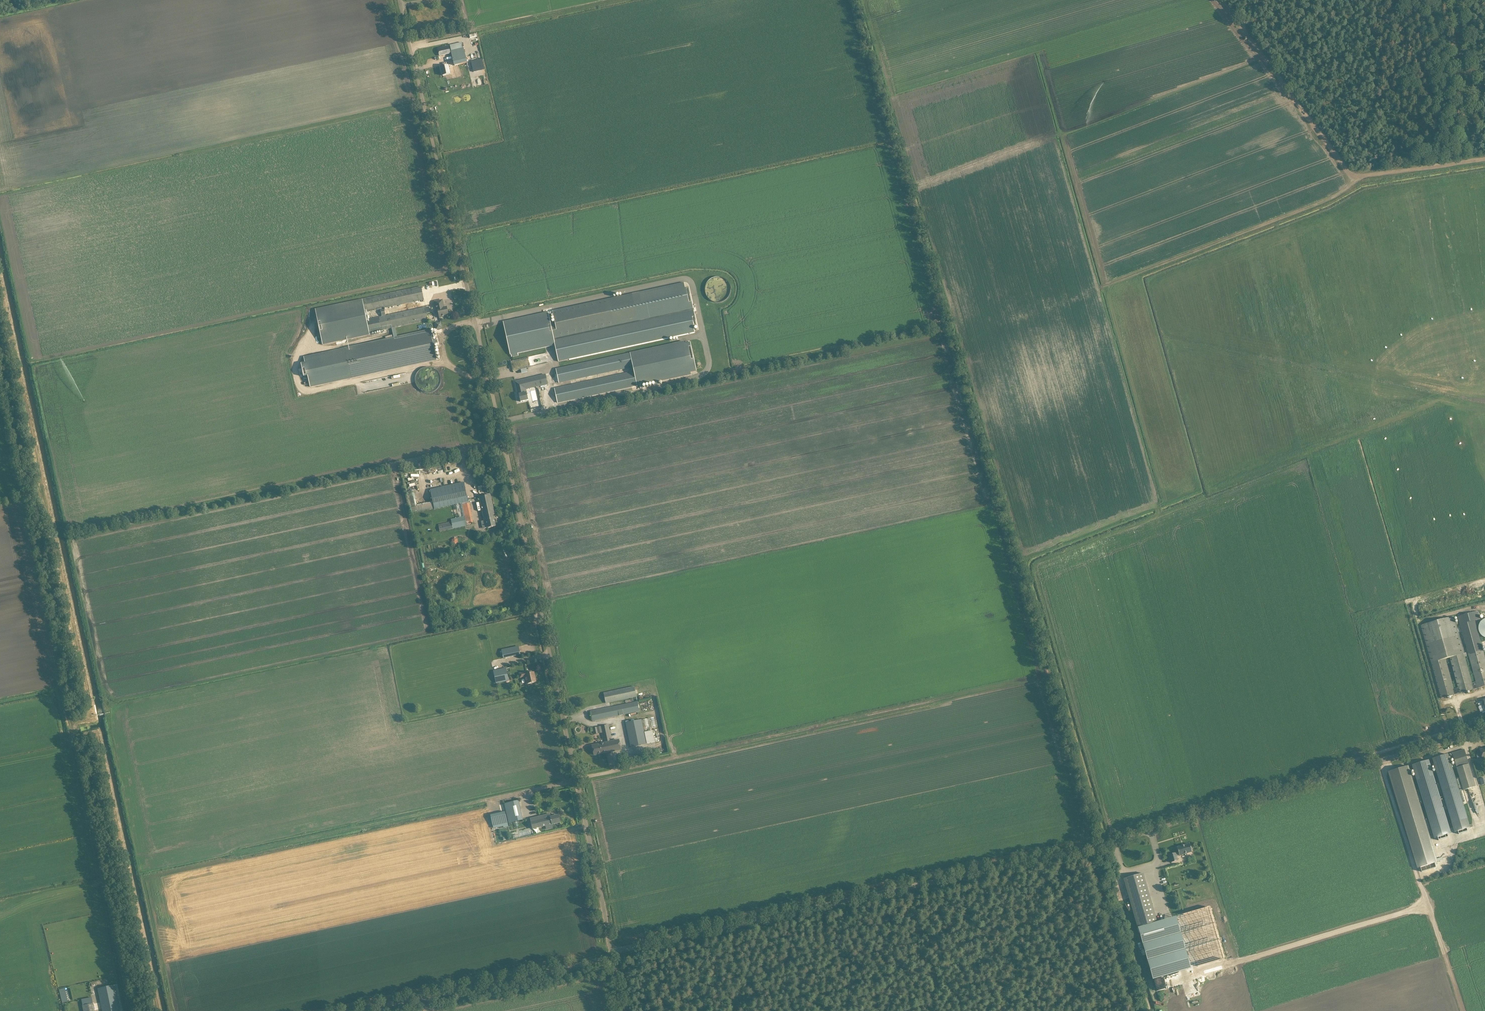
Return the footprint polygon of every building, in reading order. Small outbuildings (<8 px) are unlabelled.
[(1032,19),(1051,15),(1051,12),(1041,14),(1040,10),(1030,12),(1029,6),(1026,6),(1031,27),(1034,26),(1032,19)] [(462,43),(450,46),(452,53),(455,65),(467,63),(462,43)] [(445,47),(439,48),(440,56),(447,54),(445,47)] [(456,70),(455,65),(449,67),(448,66),(441,68),(443,76),(450,74),(450,72),(456,70)] [(973,155),(972,150),(966,151),(965,148),(962,149),(966,161),(969,160),(968,157),(973,155)] [(728,297),(727,278),(711,279),(711,285),(708,285),(708,289),(707,290),(707,295),(714,295),(714,297),(728,297)] [(551,324),(548,311),(504,321),(511,354),(555,344),(559,361),(694,332),(694,330),(699,328),(696,314),(691,315),(689,307),(695,306),(690,283),(684,285),(684,282),(552,310),(555,323),(551,324)] [(426,310),(426,307),(386,316),(384,308),(424,300),(424,299),(421,287),(416,288),(362,299),(346,303),(344,304),(343,304),(316,310),(323,345),(351,339),(365,336),(370,335),(369,333),(381,330),(392,328),(395,327),(423,321),(428,320),(426,310)] [(437,309),(438,309),(440,318),(445,317),(444,316),(449,315),(447,307),(444,307),(443,300),(435,302),(437,309)] [(431,330),(394,338),(304,357),(305,363),(301,363),(304,377),(308,376),(310,387),(437,360),(431,330)] [(691,373),(697,371),(690,342),(684,343),(684,341),(661,346),(649,349),(640,351),(630,353),(560,368),(556,369),(557,374),(559,382),(559,384),(629,368),(630,372),(554,389),(557,403),(631,387),(635,386),(637,386),(637,387),(638,386),(645,385),(654,383),(659,382),(691,375),(691,373)] [(436,391),(439,370),(417,367),(414,388),(436,391)] [(545,375),(520,381),(515,382),(517,391),(519,391),(519,394),(521,402),(526,401),(528,400),(527,393),(526,393),(526,389),(547,384),(545,375)] [(464,482),(430,489),(435,509),(468,502),(464,482)] [(413,490),(408,491),(411,509),(431,506),(430,502),(416,504),(413,490)] [(480,497),(485,521),(481,522),(483,529),(496,526),(493,515),(495,515),(490,495),(480,497)] [(473,523),(469,503),(459,506),(461,515),(464,514),(465,520),(463,521),(464,525),(473,523)] [(438,525),(440,532),(463,526),(462,519),(438,525)] [(1439,697),(1484,686),(1484,659),(1476,620),(1480,619),(1478,611),(1459,616),(1474,682),(1471,683),(1465,656),(1464,656),(1455,617),(1422,624),(1439,697)] [(518,647),(502,650),(504,658),(516,655),(520,655),(518,647)] [(508,680),(506,668),(494,670),(496,683),(508,680)] [(524,672),(519,673),(520,678),(525,677),(526,677),(528,684),(530,683),(536,682),(534,672),(532,673),(531,671),(530,671),(524,672)] [(606,704),(637,697),(634,686),(604,693),(606,704)] [(640,712),(638,701),(590,711),(592,722),(640,712)] [(641,719),(625,723),(631,747),(647,744),(641,719)] [(608,725),(601,727),(602,733),(603,739),(605,739),(606,743),(592,746),(594,755),(621,749),(619,740),(610,742),(609,738),(611,738),(608,725)] [(644,732),(647,744),(655,742),(653,730),(644,732)] [(1464,749),(1450,754),(1450,759),(1454,758),(1456,765),(1454,765),(1455,768),(1457,767),(1457,768),(1464,790),(1476,786),(1469,764),(1466,754),(1464,749)] [(523,820),(518,800),(504,804),(509,823),(523,820)] [(504,812),(489,815),(492,829),(507,826),(504,812)] [(552,824),(551,817),(550,814),(530,819),(532,829),(552,824)] [(559,815),(551,817),(552,824),(560,823),(559,815)] [(1177,847),(1178,852),(1175,853),(1169,855),(1171,863),(1178,861),(1176,856),(1179,855),(1179,856),(1191,852),(1191,850),(1192,850),(1191,846),(1190,847),(1189,844),(1177,847)] [(1143,873),(1123,879),(1137,927),(1152,979),(1223,959),(1208,907),(1157,922),(1143,873)] [(114,985),(97,989),(102,1010),(120,1010),(114,985)]
